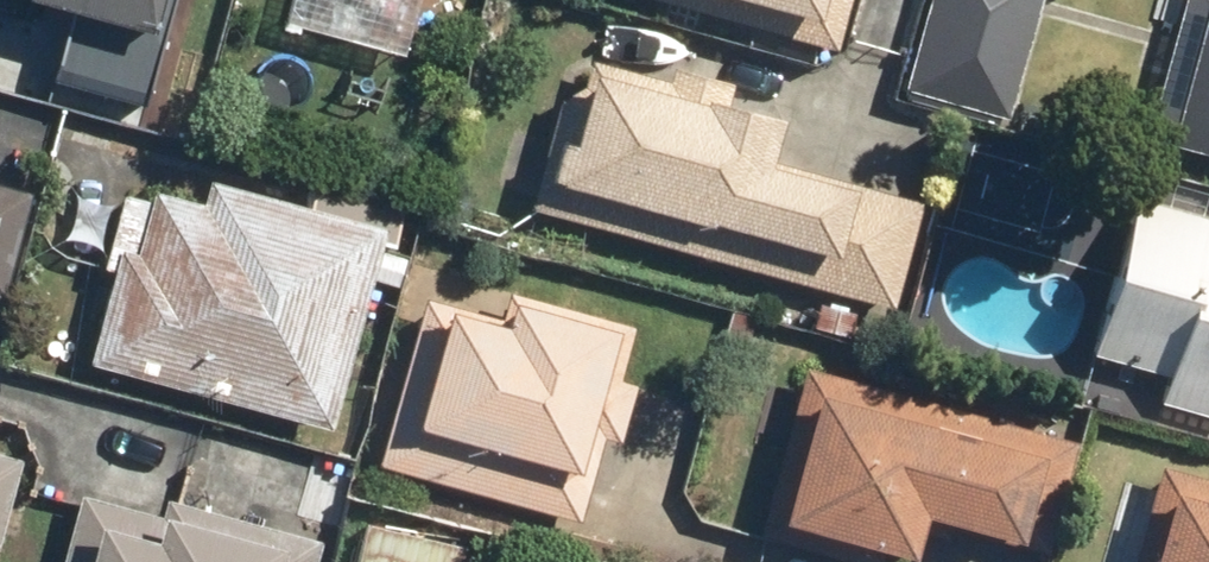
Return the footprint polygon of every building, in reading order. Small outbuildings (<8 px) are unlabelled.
[(67,3),(46,83),(171,116),(201,0),(54,0),(67,3)] [(443,32),(452,0),(324,0),(443,32)] [(832,52),(846,0),(643,0),(832,52)] [(908,90),(1012,118),(1044,0),(933,0),(908,90)] [(1162,136),(1208,149),(1208,0),(1201,0),(1162,136)] [(799,122),(587,64),(544,217),(902,316),(933,205),(787,164),(799,122)] [(386,241),(143,178),(92,372),(336,435),(386,241)] [(0,189),(0,330),(36,199),(0,189)] [(1132,198),(1087,366),(1208,398),(1208,219),(1132,198)] [(514,315),(434,293),(384,468),(594,527),(650,329),(520,292),(514,315)] [(805,373),(761,541),(841,561),(928,561),(936,530),(1048,559),(1078,444),(805,373)] [(0,459),(0,561),(7,561),(31,467),(0,459)] [(1163,472),(1139,561),(1208,561),(1208,484),(1163,472)] [(97,493),(80,561),(299,561),(303,545),(97,493)] [(348,561),(455,561),(459,545),(358,520),(348,561)]
